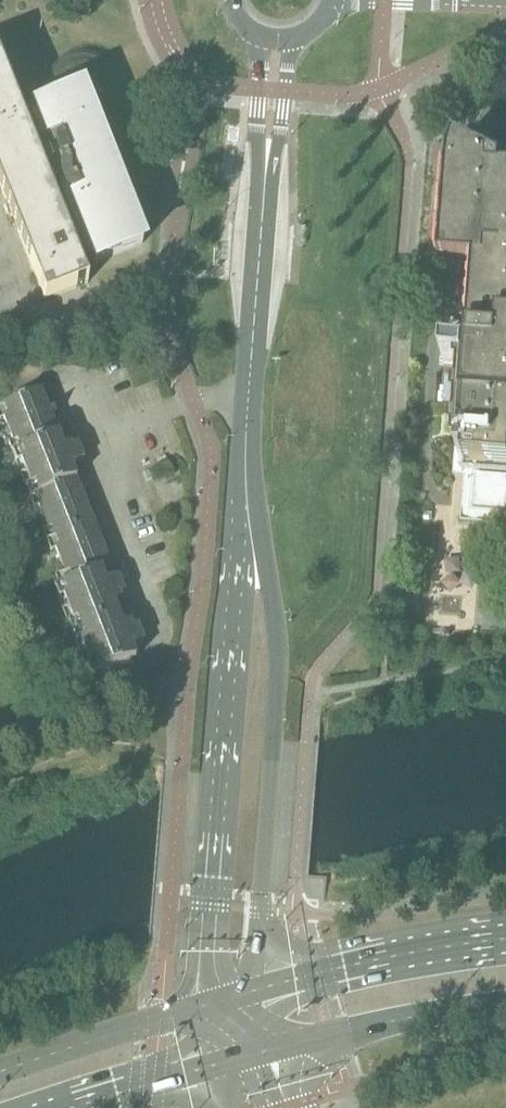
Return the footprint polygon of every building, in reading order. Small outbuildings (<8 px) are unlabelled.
[(45,300),(88,283),(82,266),(94,261),(95,263),(143,244),(94,120),(97,119),(100,116),(103,114),(106,111),(108,108),(110,104),(112,101),(113,97),(114,94),(114,90),(114,87),(114,84),(114,81),(113,78),(112,76),(110,73),(109,71),(107,68),(104,66),(99,63),(96,61),(93,60),(90,59),(87,58),(83,58),(80,58),(76,58),(73,59),(70,60),(67,61),(64,63),(61,65),(59,67),(56,70),(54,73),(53,76),(51,79),(50,82),(50,85),(49,89),(50,92),(50,96),(51,99),(52,102),(34,109),(34,111),(22,116),(0,60),(0,186),(45,300)] [(440,366),(466,368),(461,452),(467,452),(466,465),(473,466),(473,468),(472,475),(466,475),(462,522),(505,525),(505,153),(474,130),(471,133),(468,136),(466,140),(463,144),(461,148),(458,145),(442,268),(448,267),(440,366)] [(9,429),(50,414),(41,391),(0,406),(0,419),(4,418),(8,427),(9,429)] [(58,435),(50,414),(9,429),(9,430),(13,441),(8,443),(12,454),(58,435)] [(22,462),(24,468),(31,484),(26,486),(30,496),(76,478),(71,465),(84,460),(83,459),(77,444),(71,447),(70,445),(63,448),(58,435),(12,454),(13,456),(14,457),(15,460),(16,464),(22,462)] [(4,457),(12,454),(10,449),(2,452),(4,457)] [(0,459),(2,465),(15,460),(14,457),(13,456),(12,454),(0,459)] [(76,478),(30,496),(34,507),(38,505),(43,516),(85,500),(76,478)] [(93,522),(85,500),(43,516),(48,528),(44,530),(45,531),(48,540),(93,522)] [(56,549),(61,560),(102,544),(93,522),(48,540),(52,551),(56,549)] [(45,531),(35,535),(38,544),(48,540),(45,531)] [(56,575),(60,587),(97,572),(111,566),(102,544),(61,560),(65,572),(56,575)] [(72,630),(73,633),(118,615),(114,603),(120,601),(121,604),(122,604),(119,595),(125,592),(118,577),(101,584),(97,572),(60,587),(76,629),(72,630)] [(123,627),(118,615),(73,633),(74,635),(78,633),(95,675),(131,661),(127,648),(144,641),(138,626),(132,628),(129,621),(128,621),(129,624),(123,627)] [(68,634),(55,639),(62,656),(74,651),(68,634)] [(84,678),(72,683),(79,700),(91,695),(84,678)]
